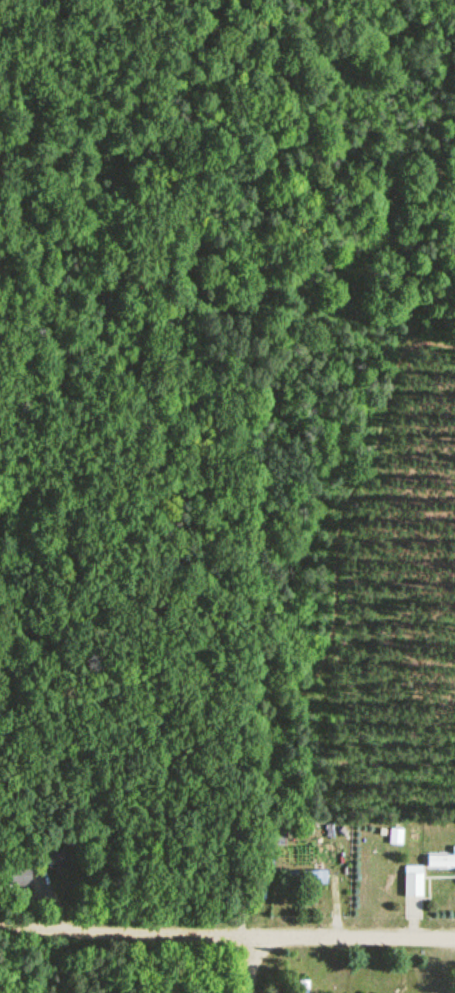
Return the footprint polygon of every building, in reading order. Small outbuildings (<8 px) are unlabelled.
[(277,846),(286,846),(286,828),(277,828),(277,846)] [(403,830),(390,830),(390,845),(403,845),(403,830)] [(454,872),(454,847),(454,856),(428,855),(427,871),(454,872)] [(49,848),(49,871),(73,871),(73,848),(49,848)] [(423,900),(423,867),(405,867),(405,900),(423,900)] [(327,872),(285,872),(285,884),(327,884),(327,872)] [(299,981),(299,992),(308,992),(308,981),(299,981)]
